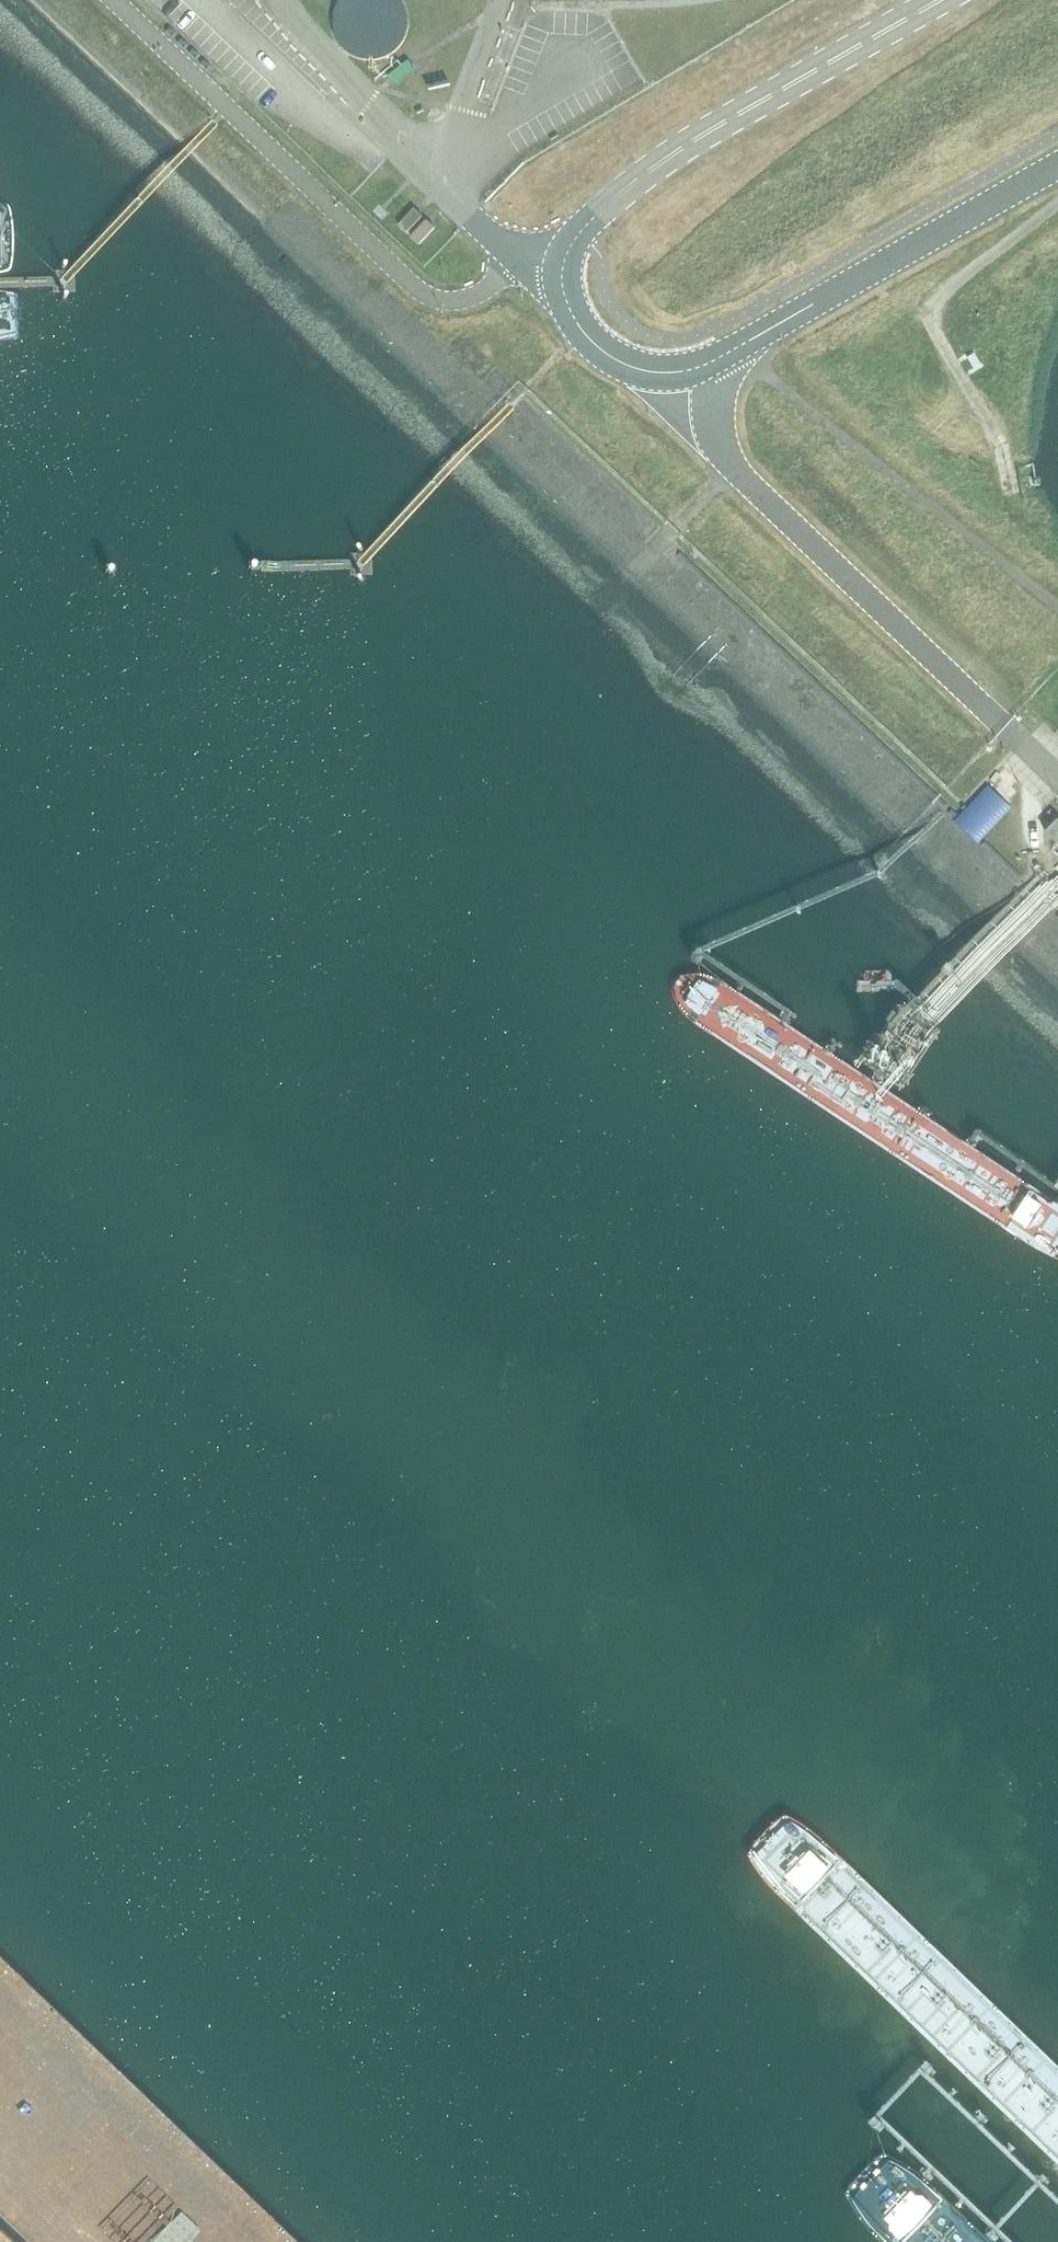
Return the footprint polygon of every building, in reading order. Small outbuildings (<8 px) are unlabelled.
[(389,77),(395,85),(415,69),(409,62),(389,77)] [(407,233),(422,216),(414,209),(399,225),(407,233)] [(419,244),(434,227),(426,220),(411,237),(419,244)] [(969,297),(976,310),(986,304),(979,291),(969,297)] [(954,809),(977,830),(1011,795),(988,774),(954,809)] [(1029,889),(1057,890),(1057,869),(1030,869),(1029,889)]
